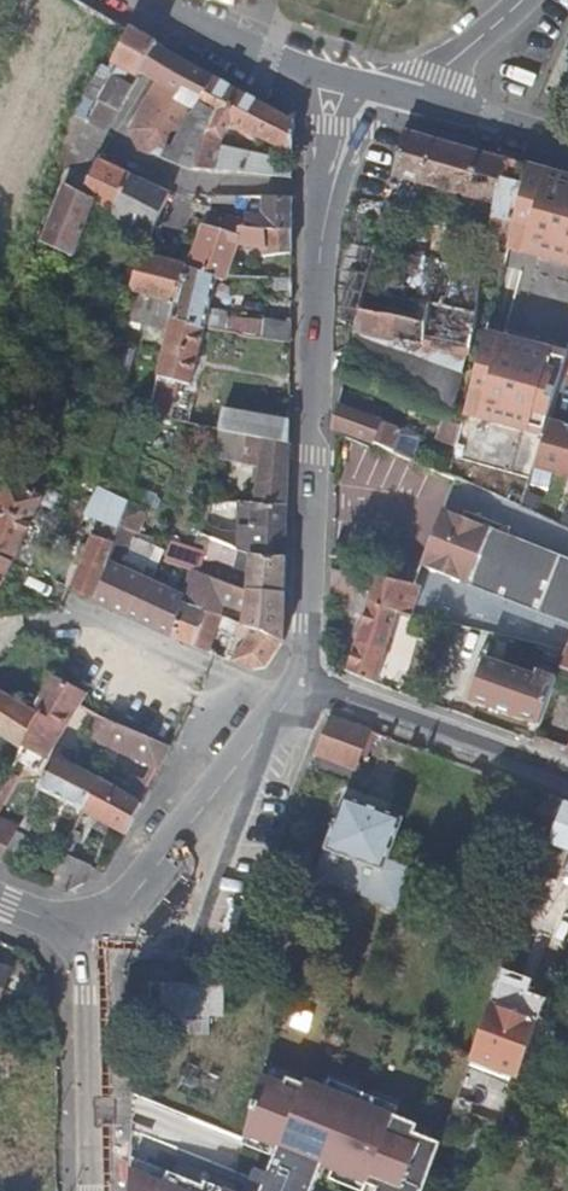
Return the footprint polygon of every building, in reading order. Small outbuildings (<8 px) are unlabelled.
[(58,170),(60,174),(88,160),(140,73),(156,45),(129,30),(107,69),(111,71),(87,122),(72,118),(58,170)] [(156,45),(140,73),(154,81),(131,126),(141,150),(148,153),(149,145),(163,150),(170,149),(178,146),(193,113),(209,117),(200,101),(212,76),(156,45)] [(102,67),(72,118),(87,122),(111,71),(107,69),(102,67)] [(209,117),(196,168),(293,179),(293,163),(219,154),(229,130),(293,153),(294,121),(221,81),(212,76),(200,101),(209,117)] [(149,145),(148,153),(196,168),(209,117),(193,113),(178,146),(170,149),(163,150),(149,145)] [(487,235),(502,163),(465,153),(402,136),(392,176),(465,196),(458,232),(487,238),(487,235)] [(81,193),(94,200),(112,210),(130,176),(98,161),(81,193)] [(506,239),(525,170),(502,163),(487,235),(506,239)] [(525,170),(506,239),(503,250),(567,268),(567,181),(525,170)] [(130,176),(112,210),(110,214),(151,234),(171,195),(130,176)] [(63,190),(42,242),(71,253),(80,230),(87,232),(90,222),(85,219),(94,200),(81,193),(69,187),(63,190)] [(243,223),(243,229),(293,231),(293,200),(261,199),(261,215),(245,215),(243,223)] [(188,257),(185,267),(213,279),(217,281),(221,281),(223,277),(237,247),(264,248),(264,255),(292,256),(293,231),(243,229),(203,223),(188,257)] [(452,259),(377,241),(354,334),(344,378),(450,419),(474,314),(482,270),(452,264),(452,259)] [(127,292),(173,304),(185,267),(188,257),(165,250),(163,260),(153,258),(155,247),(145,244),(141,253),(138,255),(135,265),(133,273),(127,292)] [(163,260),(165,250),(155,247),(153,258),(163,260)] [(125,270),(133,273),(135,265),(127,263),(125,270)] [(173,304),(169,321),(200,330),(217,332),(221,313),(206,309),(213,279),(185,267),(173,304)] [(278,287),(292,287),(292,279),(278,279),(278,287)] [(263,338),(290,342),(291,316),(267,313),(263,338)] [(169,321),(145,416),(167,420),(174,383),(187,385),(200,330),(169,321)] [(462,414),(540,437),(546,418),(559,374),(503,359),(498,377),(490,374),(494,356),(500,338),(483,334),(462,414)] [(503,359),(494,356),(490,374),(498,377),(503,359)] [(402,432),(337,407),(333,423),(333,428),(394,452),(402,432)] [(246,436),(288,444),(288,423),(223,410),(219,430),(246,436)] [(546,418),(532,465),(567,475),(567,425),(546,418)] [(242,464),(246,436),(219,430),(215,459),(242,464)] [(252,524),(285,532),(288,444),(246,436),(242,464),(241,471),(258,474),(255,500),(252,524)] [(11,566),(41,503),(4,484),(3,487),(0,486),(0,561),(11,566)] [(236,548),(284,558),(285,532),(252,524),(255,500),(238,498),(238,502),(236,548)] [(58,534),(74,542),(87,514),(71,506),(58,534)] [(519,536),(497,528),(499,522),(462,508),(460,515),(439,507),(419,564),(567,618),(567,554),(519,536)] [(98,597),(110,565),(107,563),(113,541),(90,534),(77,568),(69,591),(96,603),(98,597)] [(237,590),(283,594),(284,558),(236,548),(209,542),(204,561),(190,556),(185,570),(189,573),(237,590)] [(11,566),(0,561),(0,589),(11,566)] [(180,605),(182,598),(110,565),(98,597),(127,610),(126,616),(140,623),(141,617),(174,630),(180,605)] [(241,626),(281,642),(283,594),(237,590),(189,573),(182,598),(180,605),(212,616),(212,614),(214,606),(227,610),(231,606),(246,611),(245,624),(241,626)] [(377,577),(350,670),(377,681),(397,613),(411,616),(420,584),(377,577)] [(96,603),(126,616),(127,610),(98,597),(96,603)] [(172,637),(210,654),(218,629),(226,630),(229,620),(212,614),(212,616),(180,605),(174,630),(172,637)] [(15,617),(15,607),(0,608),(0,618),(15,617)] [(140,623),(172,637),(174,630),(141,617),(140,623)] [(267,671),(281,642),(241,626),(238,636),(246,642),(232,664),(253,673),(267,671)] [(486,706),(501,666),(486,660),(472,700),(486,706)] [(540,726),(558,679),(538,672),(535,679),(501,666),(486,706),(540,726)] [(52,679),(34,713),(41,716),(24,750),(46,762),(77,708),(83,696),(52,679)] [(0,695),(0,738),(24,750),(41,716),(34,713),(0,695)] [(352,772),(366,729),(326,717),(313,759),(352,772)] [(159,768),(170,748),(129,732),(109,723),(101,744),(159,768)] [(106,763),(80,749),(70,766),(98,780),(106,763)] [(11,844),(2,862),(18,870),(31,842),(26,838),(48,796),(81,813),(98,780),(70,766),(54,758),(11,844)] [(143,801),(150,786),(135,779),(128,794),(143,801)] [(125,835),(143,801),(128,794),(98,780),(81,813),(125,835)] [(531,829),(549,835),(560,801),(543,795),(531,829)] [(387,860),(401,818),(375,809),(343,798),(314,879),(371,900),(400,910),(412,869),(387,860)] [(562,801),(549,835),(535,874),(555,882),(565,851),(567,852),(567,803),(562,801)] [(2,862),(11,844),(0,839),(0,861),(2,862)] [(532,979),(552,985),(567,932),(547,926),(532,979)] [(8,976),(0,972),(0,996),(8,976)] [(517,1077),(547,1003),(496,985),(469,1061),(517,1077)] [(163,1018),(164,988),(151,988),(152,1018),(163,1018)] [(226,990),(164,988),(163,1018),(224,1019),(226,990)] [(174,1090),(208,1104),(220,1074),(186,1061),(174,1090)] [(442,1142),(418,1132),(422,1122),(309,1078),(305,1087),(290,1081),(287,1089),(272,1083),(262,1107),(256,1105),(244,1134),(240,1146),(278,1160),(282,1149),(321,1164),(334,1170),(334,1179),(365,1190),(368,1183),(379,1188),(378,1190),(423,1190),(442,1142)] [(278,1160),(274,1168),(271,1174),(255,1167),(249,1180),(266,1187),(265,1190),(311,1190),(321,1164),(282,1149),(278,1160)] [(168,1172),(164,1182),(132,1168),(131,1190),(216,1190),(168,1172)]
